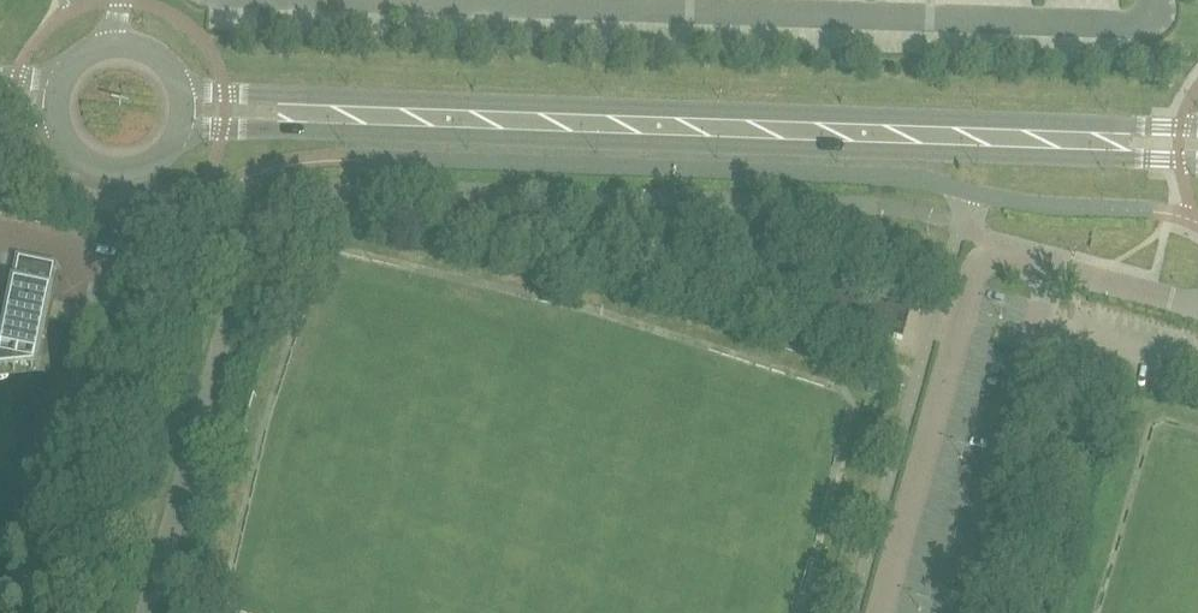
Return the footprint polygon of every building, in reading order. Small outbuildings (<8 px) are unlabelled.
[(36,354),(49,291),(32,287),(37,263),(18,259),(0,347),(36,354)] [(902,339),(903,334),(909,310),(826,289),(819,317),(902,339)]
